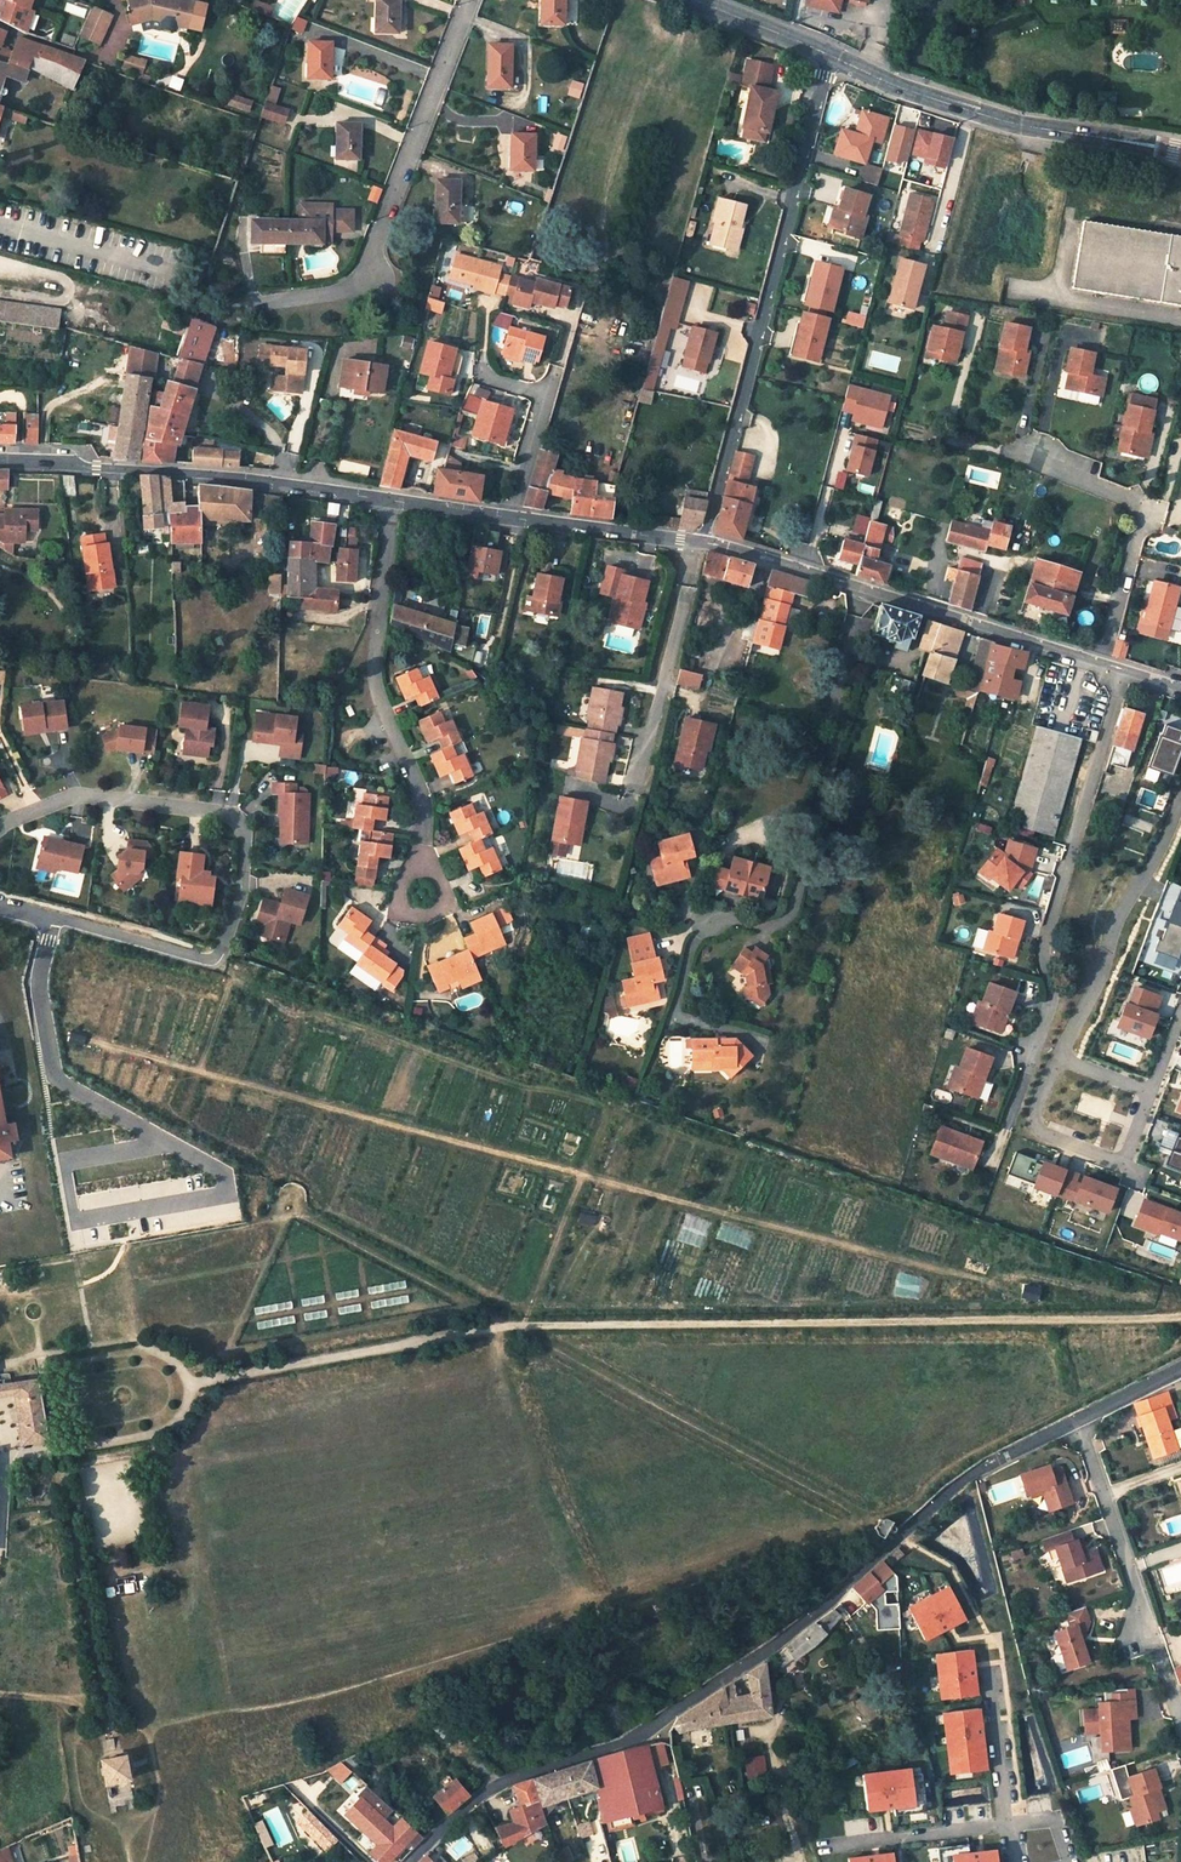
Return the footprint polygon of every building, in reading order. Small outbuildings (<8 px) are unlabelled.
[(35,11),(29,9),(4,0),(0,0),(0,20),(1,21),(9,25),(28,34),(28,33),(35,11)] [(33,0),(39,3),(41,0),(4,0),(29,9),(33,0)] [(36,12),(39,3),(33,0),(29,9),(35,11),(36,12)] [(74,1),(71,0),(65,0),(62,8),(71,11),(74,1)] [(194,3),(184,0),(129,0),(133,13),(137,12),(140,22),(152,18),(163,21),(161,27),(174,31),(176,25),(188,28),(194,3)] [(399,0),(378,0),(377,32),(397,33),(399,0)] [(565,0),(543,0),(542,24),(564,25),(565,0)] [(810,3),(834,8),(843,5),(844,0),(811,0),(810,3)] [(77,13),(80,4),(74,1),(71,11),(77,13)] [(112,16),(94,7),(93,8),(88,19),(106,28),(112,16)] [(307,18),(298,15),(292,30),(301,33),(307,18)] [(152,18),(140,22),(147,24),(161,27),(163,21),(152,18)] [(99,43),(106,28),(88,19),(80,35),(99,43)] [(1128,20),(1110,20),(1110,32),(1128,32),(1128,20)] [(186,34),(188,28),(176,25),(174,31),(186,34)] [(978,31),(971,29),(969,37),(976,39),(978,31)] [(42,47),(18,38),(15,49),(38,58),(42,47)] [(330,79),(331,44),(310,44),(309,78),(330,79)] [(510,88),(511,47),(489,46),(488,87),(510,88)] [(7,75),(24,81),(30,67),(31,64),(41,69),(40,72),(72,89),(85,62),(70,57),(42,47),(38,58),(15,49),(13,53),(1,48),(0,48),(0,80),(5,81),(7,75)] [(138,60),(128,56),(124,68),(135,72),(138,60)] [(141,61),(138,60),(135,72),(147,76),(150,67),(140,63),(141,61)] [(771,67),(745,62),(740,86),(750,88),(743,128),(768,133),(775,93),(766,91),(771,67)] [(30,67),(40,72),(41,69),(31,64),(30,67)] [(741,83),(742,74),(730,72),(729,81),(741,83)] [(24,84),(24,81),(7,75),(6,77),(24,84)] [(270,87),(268,94),(276,97),(279,90),(270,87)] [(276,97),(268,94),(266,100),(274,103),(276,97)] [(249,112),(252,103),(231,96),(228,105),(249,112)] [(289,110),(265,102),(262,113),(285,121),(289,110)] [(1,117),(3,117),(15,122),(18,114),(4,109),(1,117)] [(25,125),(28,118),(18,114),(15,122),(25,125)] [(888,121),(863,114),(856,136),(842,132),(834,155),(865,164),(871,143),(876,144),(880,146),(888,121)] [(358,159),(360,126),(339,125),(338,159),(358,159)] [(566,138),(558,135),(553,148),(562,150),(566,138)] [(533,171),(534,137),(513,136),(512,170),(533,171)] [(869,167),(876,144),(871,143),(865,164),(864,166),(869,167)] [(864,166),(860,181),(877,187),(881,171),(869,167),(864,166)] [(459,206),(459,182),(438,181),(436,223),(458,224),(459,206)] [(554,191),(549,189),(545,201),(550,204),(554,191)] [(868,198),(846,191),(841,209),(839,208),(832,228),(846,232),(845,234),(860,239),(867,217),(862,215),(868,198)] [(933,203),(911,197),(900,237),(903,238),(900,248),(917,253),(920,243),(923,243),(925,234),(923,233),(924,228),(926,229),(933,203)] [(741,224),(746,207),(719,199),(713,222),(716,223),(711,245),(726,248),(727,244),(737,247),(742,229),(740,229),(736,228),(737,224),(741,224)] [(300,205),(299,221),(323,221),(323,233),(331,233),(331,231),(352,232),(353,211),(331,210),(331,205),(300,205)] [(458,224),(465,223),(466,206),(459,206),(458,224)] [(839,208),(834,207),(828,226),(832,228),(839,208)] [(287,221),(254,221),(253,243),(262,243),(286,243),(291,244),(323,244),(323,241),(323,233),(323,221),(299,221),(287,221)] [(1084,223),(1073,289),(1180,306),(1180,238),(1084,223)] [(685,235),(691,237),(694,228),(688,226),(685,235)] [(331,241),(331,233),(323,233),(323,241),(331,241)] [(285,253),(286,243),(262,243),(262,252),(285,253)] [(522,256),(521,259),(529,262),(532,259),(533,254),(524,251),(522,256)] [(500,264),(456,253),(451,273),(469,277),(468,282),(474,283),(473,287),(493,292),(494,289),(506,292),(511,275),(499,272),(498,272),(500,264)] [(923,268),(900,261),(893,287),(897,288),(892,306),(911,312),(923,268)] [(841,271),(816,264),(810,288),(806,302),(806,305),(809,306),(806,314),(823,318),(825,309),(830,311),(841,271)] [(450,277),(467,281),(468,282),(469,277),(451,273),(450,277)] [(530,300),(546,305),(548,300),(554,301),(565,305),(567,297),(570,298),(573,289),(537,278),(536,282),(511,275),(506,292),(515,294),(513,301),(529,306),(530,300)] [(673,278),(665,309),(681,313),(690,283),(673,278)] [(439,299),(442,287),(431,285),(425,309),(443,314),(446,301),(439,299)] [(810,288),(803,286),(800,300),(806,302),(810,288)] [(893,287),(890,286),(885,304),(892,306),(897,288),(893,287)] [(60,330),(63,310),(12,303),(0,301),(0,321),(60,330)] [(967,319),(968,311),(953,308),(952,315),(967,319)] [(653,349),(663,352),(669,330),(676,332),(682,313),(681,313),(665,309),(653,349)] [(514,314),(502,311),(496,318),(503,320),(504,324),(504,325),(510,328),(510,326),(514,314)] [(817,362),(828,320),(823,318),(806,314),(804,314),(798,335),(801,335),(796,356),(817,362)] [(859,314),(858,317),(848,314),(845,322),(862,328),(866,316),(859,314)] [(952,315),(948,314),(944,332),(934,329),(929,351),(939,353),(937,360),(955,363),(961,336),(963,336),(967,319),(952,315)] [(180,436),(202,367),(214,329),(192,322),(179,360),(171,385),(167,384),(163,398),(153,396),(148,427),(148,430),(146,430),(144,430),(140,462),(160,461),(165,441),(178,443),(180,436)] [(1029,330),(1006,325),(996,372),(1023,377),(1029,353),(1024,351),(1029,330)] [(539,359),(546,336),(510,326),(510,328),(503,352),(535,361),(536,358),(539,359)] [(708,364),(716,334),(708,332),(702,330),(692,328),(685,357),(708,364)] [(794,334),(789,354),(792,355),(796,356),(801,335),(798,335),(794,334)] [(413,340),(405,338),(403,346),(411,348),(413,340)] [(428,387),(449,393),(450,388),(453,378),(448,377),(450,372),(456,347),(429,341),(423,365),(422,371),(431,374),(428,387)] [(158,354),(130,347),(128,376),(150,378),(155,378),(158,354)] [(307,351),(262,347),(261,363),(288,366),(287,376),(280,376),(279,391),(300,392),(301,383),(304,383),(305,374),(301,374),(302,368),(305,368),(307,351)] [(450,388),(454,389),(457,379),(463,357),(462,353),(459,349),(458,348),(456,347),(450,372),(448,377),(453,378),(450,388)] [(656,378),(663,352),(653,349),(646,375),(656,378)] [(927,357),(937,360),(939,353),(929,351),(927,357)] [(1093,355),(1072,351),(1068,373),(1071,374),(1068,390),(1069,390),(1067,399),(1097,405),(1099,396),(1101,397),(1104,380),(1089,377),(1093,355)] [(685,357),(682,367),(705,373),(708,364),(685,357)] [(387,367),(345,360),(341,388),(355,390),(355,395),(368,396),(369,392),(383,395),(387,367)] [(652,392),(656,378),(646,375),(642,390),(652,392)] [(144,430),(150,378),(128,376),(119,427),(115,460),(140,462),(144,430)] [(890,397),(848,386),(842,410),(854,414),(853,418),(882,426),(890,397)] [(652,392),(642,390),(639,400),(650,403),(653,392),(652,392)] [(480,415),(484,401),(467,396),(460,408),(480,415)] [(1156,401),(1132,396),(1118,452),(1147,459),(1152,435),(1148,434),(1156,401)] [(506,431),(511,417),(512,411),(509,410),(484,401),(480,415),(477,421),(473,435),(498,443),(502,430),(506,431)] [(16,427),(17,414),(7,413),(6,427),(0,427),(0,443),(16,443),(16,427)] [(28,414),(27,443),(37,443),(38,414),(28,414)] [(506,443),(514,418),(511,417),(506,431),(502,430),(498,443),(505,446),(506,443)] [(882,426),(853,418),(852,420),(882,428),(882,426)] [(406,455),(431,462),(435,443),(396,432),(381,486),(396,489),(406,455)] [(877,440),(856,435),(847,471),(868,477),(877,440)] [(467,439),(453,436),(450,446),(465,449),(467,439)] [(241,467),(240,457),(222,451),(222,450),(213,449),(213,441),(198,440),(198,448),(193,449),(191,463),(241,467)] [(173,461),(178,443),(165,441),(160,461),(173,461)] [(561,476),(551,473),(552,469),(556,455),(541,451),(524,508),(541,510),(546,494),(573,501),(576,480),(561,476)] [(716,533),(741,541),(755,490),(752,489),(746,488),(747,485),(754,458),(736,453),(729,483),(716,533)] [(434,495),(478,501),(481,477),(444,472),(438,471),(434,495)] [(612,472),(608,485),(615,486),(618,474),(612,472)] [(593,483),(594,477),(577,475),(576,480),(593,483)] [(164,477),(141,477),(146,528),(163,527),(171,526),(170,511),(171,511),(171,504),(170,480),(164,477)] [(77,499),(74,479),(62,479),(65,500),(77,499)] [(611,520),(615,486),(608,485),(593,483),(576,480),(573,501),(571,514),(611,520)] [(172,550),(192,550),(192,543),(201,542),(200,519),(249,520),(251,493),(215,488),(198,487),(199,505),(199,509),(185,510),(171,511),(170,511),(171,526),(172,550)] [(700,497),(701,494),(687,491),(685,499),(699,501),(700,497)] [(682,519),(680,529),(694,531),(703,524),(708,503),(699,501),(685,499),(682,519)] [(882,503),(875,501),(870,520),(870,522),(876,524),(882,503)] [(7,513),(7,542),(23,542),(25,542),(25,530),(37,530),(37,510),(8,510),(8,511),(7,512),(7,513)] [(650,515),(649,524),(680,529),(682,519),(650,515)] [(870,520),(858,517),(854,535),(865,539),(870,522),(870,520)] [(982,531),(952,523),(946,541),(985,552),(987,546),(1004,551),(1010,528),(1004,526),(1005,522),(995,519),(993,524),(985,522),(982,531)] [(286,535),(294,536),(295,523),(287,522),(286,535)] [(883,585),(888,568),(880,566),(882,562),(875,560),(882,536),(883,536),(893,539),(895,529),(876,524),(870,522),(865,539),(863,549),(862,551),(858,566),(856,576),(883,585)] [(332,537),(333,526),(312,524),(310,545),(291,543),(290,555),(286,555),(286,558),(290,559),(315,560),(325,561),(326,553),(323,553),(325,536),(332,537)] [(496,552),(500,532),(489,530),(485,550),(473,548),(467,577),(476,579),(478,571),(496,575),(501,553),(496,552)] [(105,545),(103,535),(83,538),(90,589),(114,586),(112,571),(110,571),(107,545),(105,545)] [(330,554),(332,537),(325,536),(323,553),(326,553),(330,554)] [(356,544),(347,542),(347,551),(356,552),(356,544)] [(863,549),(843,543),(839,560),(858,566),(862,551),(863,549)] [(338,580),(355,583),(356,564),(356,552),(347,551),(341,551),(340,563),(338,580)] [(746,587),(753,566),(708,553),(703,574),(715,578),(726,581),(746,587)] [(313,609),(336,611),(338,592),(313,589),(315,560),(290,559),(289,594),(289,598),(299,599),(313,600),(313,609)] [(971,612),(983,565),(962,559),(960,565),(958,571),(948,605),(971,612)] [(173,573),(181,574),(180,562),(172,562),(173,573)] [(1078,575),(1037,562),(1023,603),(1065,616),(1078,575)] [(647,583),(622,576),(623,571),(607,567),(600,593),(616,598),(609,622),(638,630),(644,605),(641,604),(647,583)] [(951,569),(940,603),(948,605),(958,571),(957,571),(952,570),(951,569)] [(771,572),(763,605),(760,615),(758,622),(754,641),(753,641),(778,648),(783,627),(779,625),(783,607),(789,608),(793,595),(809,599),(813,584),(771,572)] [(699,591),(707,593),(712,595),(713,591),(715,578),(703,574),(699,591)] [(555,616),(562,580),(539,575),(534,599),(539,600),(536,612),(555,616)] [(282,576),(271,576),(269,593),(282,593),(282,576)] [(723,594),(726,581),(715,578),(713,591),(723,594)] [(1155,583),(1143,624),(1168,631),(1180,634),(1180,628),(1180,610),(1174,608),(1179,589),(1155,583)] [(707,593),(699,591),(696,606),(705,608),(707,593)] [(456,626),(399,608),(401,594),(395,593),(391,624),(451,652),(452,641),(456,626)] [(298,608),(313,609),(313,600),(299,599),(298,608)] [(894,647),(906,651),(910,638),(912,639),(919,619),(879,606),(879,607),(872,634),(875,635),(884,638),(884,640),(895,643),(894,647)] [(458,612),(452,610),(450,620),(456,621),(458,612)] [(758,622),(748,619),(743,638),(754,641),(758,622)] [(947,683),(964,634),(928,623),(919,651),(932,655),(924,676),(947,683)] [(1168,631),(1143,624),(1140,634),(1165,641),(1168,631)] [(470,629),(456,626),(452,641),(466,644),(470,629)] [(873,641),(894,647),(895,643),(884,640),(884,638),(875,635),(873,641)] [(971,692),(977,694),(982,691),(993,646),(994,643),(982,639),(968,691),(971,692)] [(466,644),(452,641),(451,652),(449,657),(471,669),(475,646),(466,644)] [(1128,644),(1117,641),(1113,656),(1123,660),(1128,644)] [(982,691),(1016,698),(1020,684),(1007,681),(1010,667),(1024,671),(1028,654),(1016,653),(993,646),(982,691)] [(693,673),(697,656),(685,653),(681,669),(693,673)] [(495,681),(500,681),(503,669),(498,668),(495,681)] [(438,698),(428,677),(422,680),(417,669),(396,678),(406,700),(417,695),(421,705),(438,698)] [(681,669),(677,686),(691,690),(695,673),(693,673),(681,669)] [(914,685),(904,682),(898,700),(905,702),(908,703),(914,685)] [(618,708),(620,695),(593,689),(587,720),(590,721),(588,730),(614,735),(615,726),(619,726),(621,715),(617,714),(618,708)] [(968,691),(957,689),(954,696),(969,700),(971,692),(968,691)] [(971,692),(969,700),(974,702),(977,694),(971,692)] [(42,703),(21,706),(24,731),(45,727),(45,731),(67,728),(63,701),(42,704),(42,703)] [(905,702),(900,717),(903,718),(908,703),(905,702)] [(209,706),(182,703),(179,726),(186,727),(185,738),(189,738),(188,752),(187,754),(208,757),(209,745),(212,746),(214,734),(205,733),(206,728),(209,706)] [(461,742),(451,720),(445,723),(440,712),(418,721),(428,743),(439,739),(444,749),(451,746),(461,742)] [(1125,769),(1141,717),(1124,712),(1124,713),(1121,723),(1108,763),(1125,769)] [(268,715),(257,714),(255,723),(267,725),(268,715)] [(296,719),(268,715),(267,725),(255,723),(253,741),(274,743),(274,740),(281,741),(281,745),(279,755),(298,758),(302,730),(295,728),(296,719)] [(714,727),(687,721),(682,739),(685,740),(684,745),(681,744),(678,756),(683,757),(680,766),(697,771),(703,751),(707,752),(714,727)] [(154,752),(157,730),(120,725),(120,730),(103,736),(107,750),(118,747),(117,749),(142,752),(142,750),(154,752)] [(1159,737),(1148,767),(1172,775),(1180,751),(1180,750),(1177,748),(1180,736),(1180,732),(1164,726),(1160,737),(1159,737)] [(1081,739),(1038,727),(1010,824),(1054,836),(1081,739)] [(584,762),(579,760),(574,782),(603,789),(608,761),(609,754),(612,755),(614,745),(612,744),(614,735),(588,730),(585,729),(581,753),(586,754),(584,762)] [(1093,733),(1090,742),(1090,743),(1096,745),(1099,735),(1093,733)] [(456,784),(473,776),(463,755),(456,757),(451,746),(444,749),(430,755),(440,778),(451,773),(456,784)] [(991,774),(994,761),(987,758),(983,772),(991,774)] [(987,789),(991,774),(983,772),(979,786),(987,789)] [(296,785),(273,784),(273,794),(280,794),(279,817),(281,817),(288,817),(288,822),(285,825),(285,837),(291,844),(308,844),(309,795),(296,794),(296,785)] [(353,829),(362,830),(371,831),(374,820),(384,821),(388,798),(365,794),(366,791),(354,789),(352,805),(357,805),(353,829)] [(574,844),(577,826),(582,827),(586,803),(561,799),(554,839),(554,840),(551,840),(549,854),(560,856),(563,842),(574,844)] [(476,815),(470,804),(449,814),(459,836),(470,832),(474,841),(479,839),(492,833),(482,812),(476,815)] [(288,817),(281,817),(280,844),(291,844),(285,837),(285,825),(288,822),(288,817)] [(371,877),(375,877),(378,858),(389,859),(393,834),(371,831),(362,830),(355,886),(369,888),(371,877)] [(689,835),(658,843),(662,858),(650,861),(654,877),(658,876),(661,886),(668,884),(684,880),(680,862),(685,860),(694,858),(693,851),(689,835)] [(83,846),(44,837),(38,864),(56,868),(77,873),(83,846)] [(485,878),(501,870),(491,848),(485,851),(479,839),(474,841),(458,849),(469,872),(479,867),(485,878)] [(146,842),(128,840),(127,850),(119,856),(122,860),(121,868),(117,871),(111,875),(123,891),(135,882),(136,873),(142,868),(143,858),(153,859),(154,849),(146,842)] [(990,880),(1008,893),(1014,885),(1021,891),(1031,878),(1029,876),(1034,856),(1021,852),(1022,849),(1009,845),(1005,858),(997,852),(984,870),(993,877),(990,880)] [(203,856),(180,853),(177,878),(181,878),(186,879),(185,888),(180,887),(178,901),(198,904),(199,896),(212,898),(214,878),(208,878),(200,876),(201,872),(203,856)] [(680,862),(684,880),(690,879),(685,860),(680,862)] [(762,902),(770,870),(734,860),(730,874),(718,870),(713,889),(762,902)] [(56,868),(38,864),(36,869),(55,873),(56,868)] [(300,924),(308,896),(285,889),(281,905),(279,910),(274,908),(276,903),(263,900),(256,925),(262,926),(267,928),(269,930),(267,937),(284,942),(290,922),(300,924)] [(211,905),(212,898),(199,896),(198,904),(211,905)] [(1176,902),(1161,941),(1158,940),(1154,951),(1158,953),(1178,960),(1179,960),(1180,954),(1180,904),(1176,902)] [(348,935),(344,941),(337,950),(356,964),(375,938),(375,937),(365,930),(371,920),(353,908),(338,928),(348,935)] [(512,921),(506,908),(469,923),(474,934),(464,939),(469,950),(470,953),(471,956),(493,945),(490,939),(501,935),(498,927),(512,921)] [(1022,921),(997,914),(992,932),(988,931),(982,951),(1007,959),(1012,939),(1017,940),(1022,921)] [(267,928),(262,926),(260,935),(267,937),(269,930),(267,928)] [(503,941),(501,935),(490,939),(493,945),(503,941)] [(356,965),(383,984),(393,991),(404,975),(403,972),(395,966),(396,965),(386,958),(389,954),(383,950),(386,946),(375,938),(356,964),(356,965)] [(1012,939),(1007,959),(1011,960),(1017,940),(1012,939)] [(652,1005),(647,985),(653,984),(661,982),(660,975),(656,960),(653,961),(649,942),(628,948),(632,966),(630,967),(634,981),(619,985),(622,1002),(627,1001),(629,1010),(640,1008),(652,1005)] [(469,950),(459,954),(460,958),(470,953),(469,950)] [(748,978),(749,991),(748,991),(747,991),(744,991),(745,1001),(749,1001),(758,1001),(763,1004),(769,997),(767,987),(770,987),(768,974),(762,975),(760,968),(766,961),(768,959),(755,951),(752,955),(744,950),(733,967),(743,974),(747,977),(748,978)] [(434,981),(439,993),(449,988),(447,984),(458,980),(462,989),(482,980),(471,956),(470,953),(460,958),(459,954),(437,964),(443,978),(434,981)] [(1178,960),(1158,953),(1154,964),(1174,971),(1178,960)] [(428,967),(434,981),(443,978),(437,964),(428,967)] [(1000,1034),(1015,993),(989,983),(981,1004),(974,1025),(1000,1034)] [(647,985),(652,1005),(657,1003),(653,984),(647,985)] [(1160,997),(1135,988),(1128,1005),(1126,1004),(1117,1026),(1148,1038),(1156,1016),(1153,1015),(1160,997)] [(976,1003),(969,1023),(974,1025),(981,1004),(976,1003)] [(692,1062),(707,1062),(710,1067),(719,1066),(721,1069),(722,1069),(729,1077),(750,1056),(734,1040),(726,1040),(725,1041),(723,1044),(714,1044),(713,1041),(712,1040),(692,1041),(691,1041),(692,1062)] [(978,1099),(992,1058),(966,1050),(959,1069),(952,1090),(978,1099)] [(693,1070),(722,1069),(721,1069),(719,1066),(710,1067),(707,1062),(692,1062),(693,1070)] [(952,1090),(959,1069),(953,1068),(946,1088),(952,1090)] [(10,1156),(7,1142),(4,1125),(0,1105),(0,1158),(10,1156)] [(4,1125),(7,1142),(16,1141),(13,1123),(4,1125)] [(930,1156),(972,1172),(981,1149),(957,1141),(959,1136),(940,1129),(930,1156)] [(957,1141),(981,1149),(982,1144),(959,1136),(957,1141)] [(1177,1136),(1166,1165),(1180,1170),(1180,1138),(1177,1136)] [(73,1170),(77,1193),(129,1185),(125,1162),(73,1170)] [(1078,1175),(1066,1170),(1057,1194),(1069,1199),(1069,1197),(1076,1199),(1075,1200),(1107,1212),(1116,1189),(1083,1177),(1079,1188),(1073,1186),(1078,1175)] [(1144,1200),(1135,1225),(1164,1236),(1165,1234),(1179,1239),(1180,1235),(1180,1214),(1144,1200)] [(19,1262),(0,1266),(0,1273),(20,1269),(19,1262)] [(1050,1284),(1019,1279),(1017,1295),(1048,1299),(1050,1284)] [(15,1394),(23,1444),(49,1439),(49,1437),(54,1436),(52,1424),(47,1425),(41,1392),(46,1392),(44,1381),(39,1382),(38,1379),(7,1384),(5,1369),(0,1370),(0,1385),(2,1385),(4,1396),(15,1394)] [(1167,1392),(1133,1403),(1145,1437),(1148,1435),(1155,1457),(1177,1449),(1177,1448),(1170,1430),(1167,1421),(1176,1418),(1167,1392)] [(1170,1430),(1177,1448),(1180,1447),(1180,1429),(1180,1427),(1170,1430)] [(1148,1435),(1145,1437),(1152,1458),(1155,1457),(1148,1435)] [(1046,1464),(1039,1467),(1041,1473),(1048,1470),(1046,1464)] [(1041,1492),(1048,1510),(1070,1502),(1058,1467),(1048,1470),(1041,1473),(1039,1467),(1018,1474),(1024,1493),(1029,1491),(1040,1487),(1041,1492)] [(1040,1487),(1029,1491),(1030,1496),(1041,1492),(1040,1487)] [(891,1525),(892,1522),(887,1519),(880,1520),(877,1525),(875,1528),(878,1536),(883,1538),(885,1533),(891,1525)] [(891,1525),(885,1533),(887,1534),(888,1534),(889,1535),(890,1535),(891,1534),(892,1534),(893,1533),(893,1532),(894,1531),(894,1529),(894,1528),(893,1527),(893,1526),(892,1526),(891,1525)] [(1068,1529),(1040,1539),(1044,1551),(1046,1550),(1054,1547),(1058,1557),(1061,1567),(1065,1566),(1070,1579),(1100,1569),(1093,1549),(1083,1552),(1079,1553),(1076,1544),(1075,1539),(1071,1540),(1068,1529)] [(1054,1547),(1046,1550),(1049,1560),(1058,1557),(1054,1547)] [(1022,1555),(1020,1548),(1009,1551),(1012,1558),(1022,1555)] [(874,1611),(875,1624),(899,1622),(898,1605),(885,1606),(884,1590),(897,1590),(896,1574),(882,1562),(853,1589),(866,1604),(867,1603),(874,1611)] [(1065,1566),(1061,1567),(1066,1581),(1070,1579),(1065,1566)] [(971,1615),(955,1584),(914,1605),(930,1636),(971,1615)] [(844,1608),(840,1604),(833,1609),(838,1614),(844,1608)] [(1055,1632),(1068,1669),(1089,1661),(1082,1642),(1079,1632),(1088,1629),(1090,1623),(1083,1605),(1067,1611),(1072,1626),(1055,1632)] [(785,1646),(793,1657),(793,1659),(814,1644),(840,1616),(838,1614),(833,1609),(803,1630),(785,1646)] [(1082,1642),(1088,1629),(1079,1632),(1082,1642)] [(780,1666),(793,1657),(785,1646),(774,1656),(780,1666)] [(976,1647),(941,1651),(946,1696),(981,1692),(976,1647)] [(672,1724),(678,1732),(693,1727),(771,1715),(764,1662),(746,1674),(749,1693),(741,1695),(739,1688),(734,1690),(732,1682),(677,1717),(672,1724)] [(1173,1670),(1178,1684),(1180,1684),(1180,1667),(1173,1670)] [(741,1695),(749,1693),(746,1674),(732,1682),(734,1690),(739,1688),(741,1695)] [(1132,1698),(1118,1699),(1120,1717),(1121,1717),(1122,1724),(1126,1728),(1125,1717),(1133,1716),(1132,1698)] [(1098,1707),(1082,1708),(1084,1731),(1100,1729),(1101,1749),(1116,1748),(1119,1744),(1128,1743),(1126,1728),(1122,1724),(1121,1717),(1120,1717),(1118,1699),(1097,1701),(1098,1707)] [(954,1771),(989,1768),(982,1706),(947,1710),(954,1771)] [(449,1731),(437,1718),(430,1725),(442,1737),(449,1731)] [(116,1757),(113,1739),(109,1740),(105,1740),(109,1758),(102,1759),(104,1772),(106,1783),(111,1782),(115,1806),(128,1804),(123,1780),(129,1779),(127,1767),(125,1755),(116,1757)] [(665,1761),(660,1741),(648,1744),(652,1765),(665,1761)] [(657,1809),(662,1808),(652,1765),(648,1744),(631,1748),(620,1751),(589,1761),(595,1787),(603,1820),(603,1822),(606,1822),(627,1816),(632,1815),(643,1812),(657,1809)] [(750,1776),(767,1773),(764,1754),(747,1756),(750,1776)] [(358,1767),(353,1757),(342,1762),(351,1770),(358,1767)] [(542,1804),(595,1787),(589,1761),(533,1779),(542,1804)] [(342,1762),(328,1771),(342,1781),(352,1772),(342,1762)] [(1097,1763),(1089,1766),(1091,1771),(1099,1769),(1097,1763)] [(913,1766),(865,1771),(869,1805),(896,1803),(897,1812),(928,1808),(924,1770),(914,1771),(913,1766)] [(1158,1785),(1152,1767),(1127,1775),(1133,1795),(1128,1796),(1132,1807),(1129,1808),(1134,1825),(1156,1817),(1154,1810),(1164,1807),(1159,1793),(1152,1795),(1150,1788),(1157,1786),(1158,1785)] [(453,1781),(448,1775),(439,1781),(444,1788),(453,1781)] [(513,1785),(521,1805),(508,1810),(514,1825),(496,1831),(503,1845),(546,1822),(531,1779),(513,1785)] [(468,1795),(455,1780),(453,1781),(444,1788),(434,1796),(447,1812),(468,1795)] [(1159,1793),(1157,1786),(1150,1788),(1152,1795),(1159,1793)] [(344,1815),(375,1843),(366,1852),(379,1861),(394,1861),(418,1834),(404,1817),(393,1827),(362,1797),(344,1815)] [(309,1809),(295,1821),(326,1853),(339,1840),(309,1809)] [(963,1820),(963,1809),(945,1810),(945,1821),(963,1820)] [(627,1816),(606,1822),(608,1829),(629,1824),(627,1816)] [(591,1831),(595,1846),(604,1841),(603,1838),(601,1828),(591,1831)] [(940,1861),(999,1861),(998,1848),(971,1851),(970,1842),(939,1845),(940,1861)] [(557,1853),(560,1861),(566,1861),(571,1859),(566,1848),(557,1853)] [(3,1850),(0,1851),(0,1861),(9,1861),(3,1850)] [(895,1850),(850,1855),(850,1861),(896,1861),(895,1850)] [(69,1855),(70,1861),(79,1861),(78,1853),(69,1855)]
